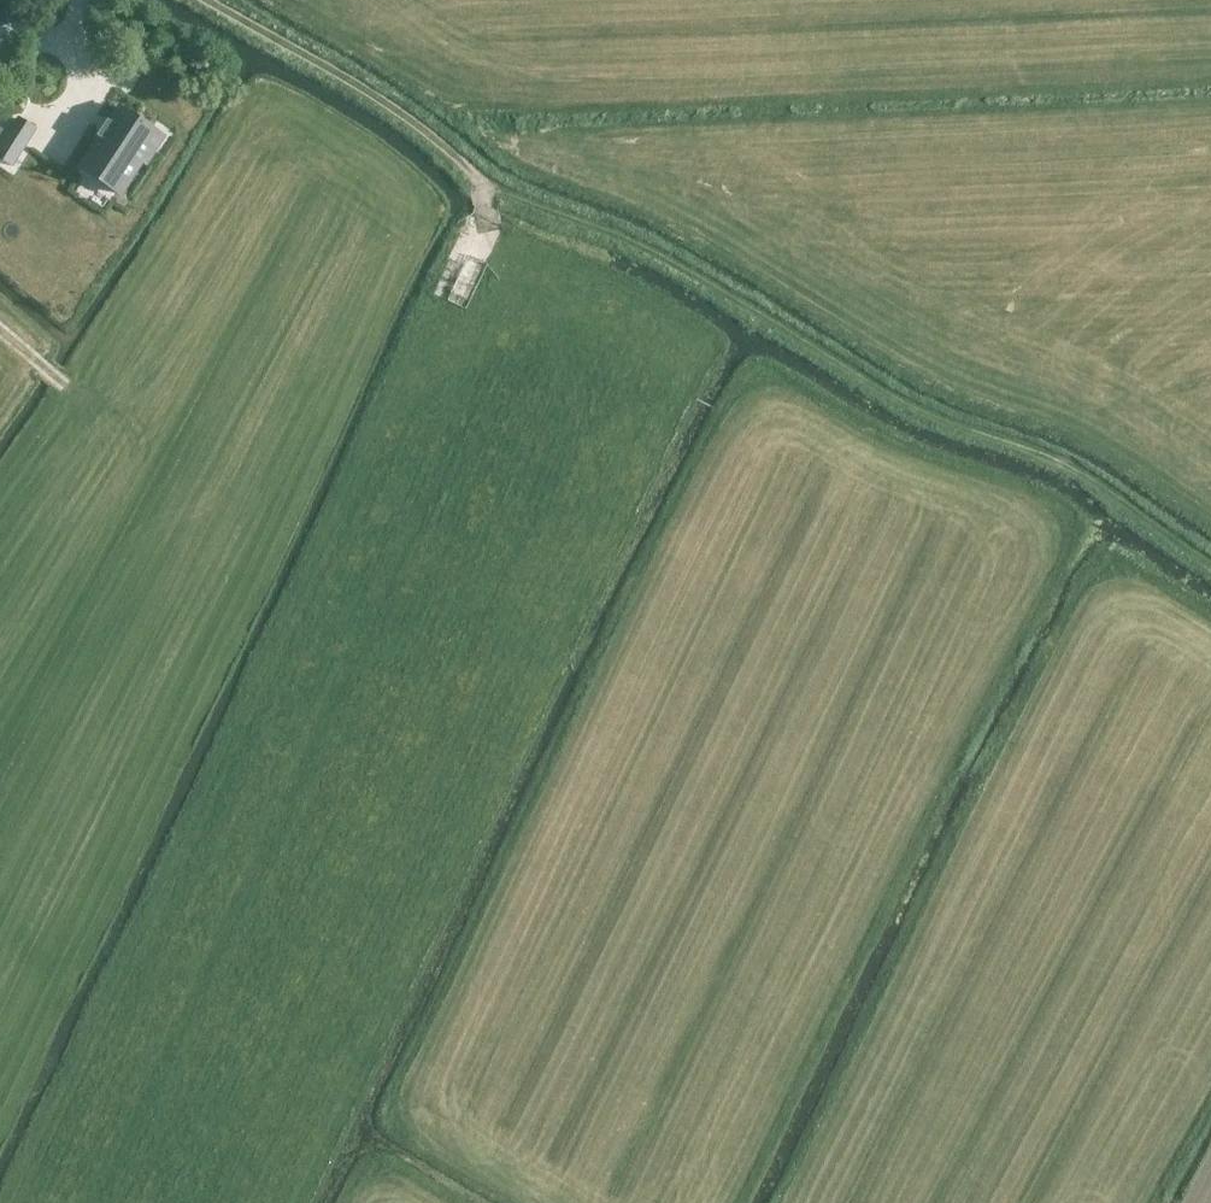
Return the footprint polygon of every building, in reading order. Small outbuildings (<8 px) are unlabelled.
[(148,141),(155,130),(121,107),(111,123),(109,121),(108,123),(110,124),(108,129),(105,127),(99,136),(98,138),(100,139),(87,160),(103,170),(98,178),(122,194),(143,162),(154,145),(148,141)] [(17,145),(32,120),(21,114),(7,139),(17,145)]
